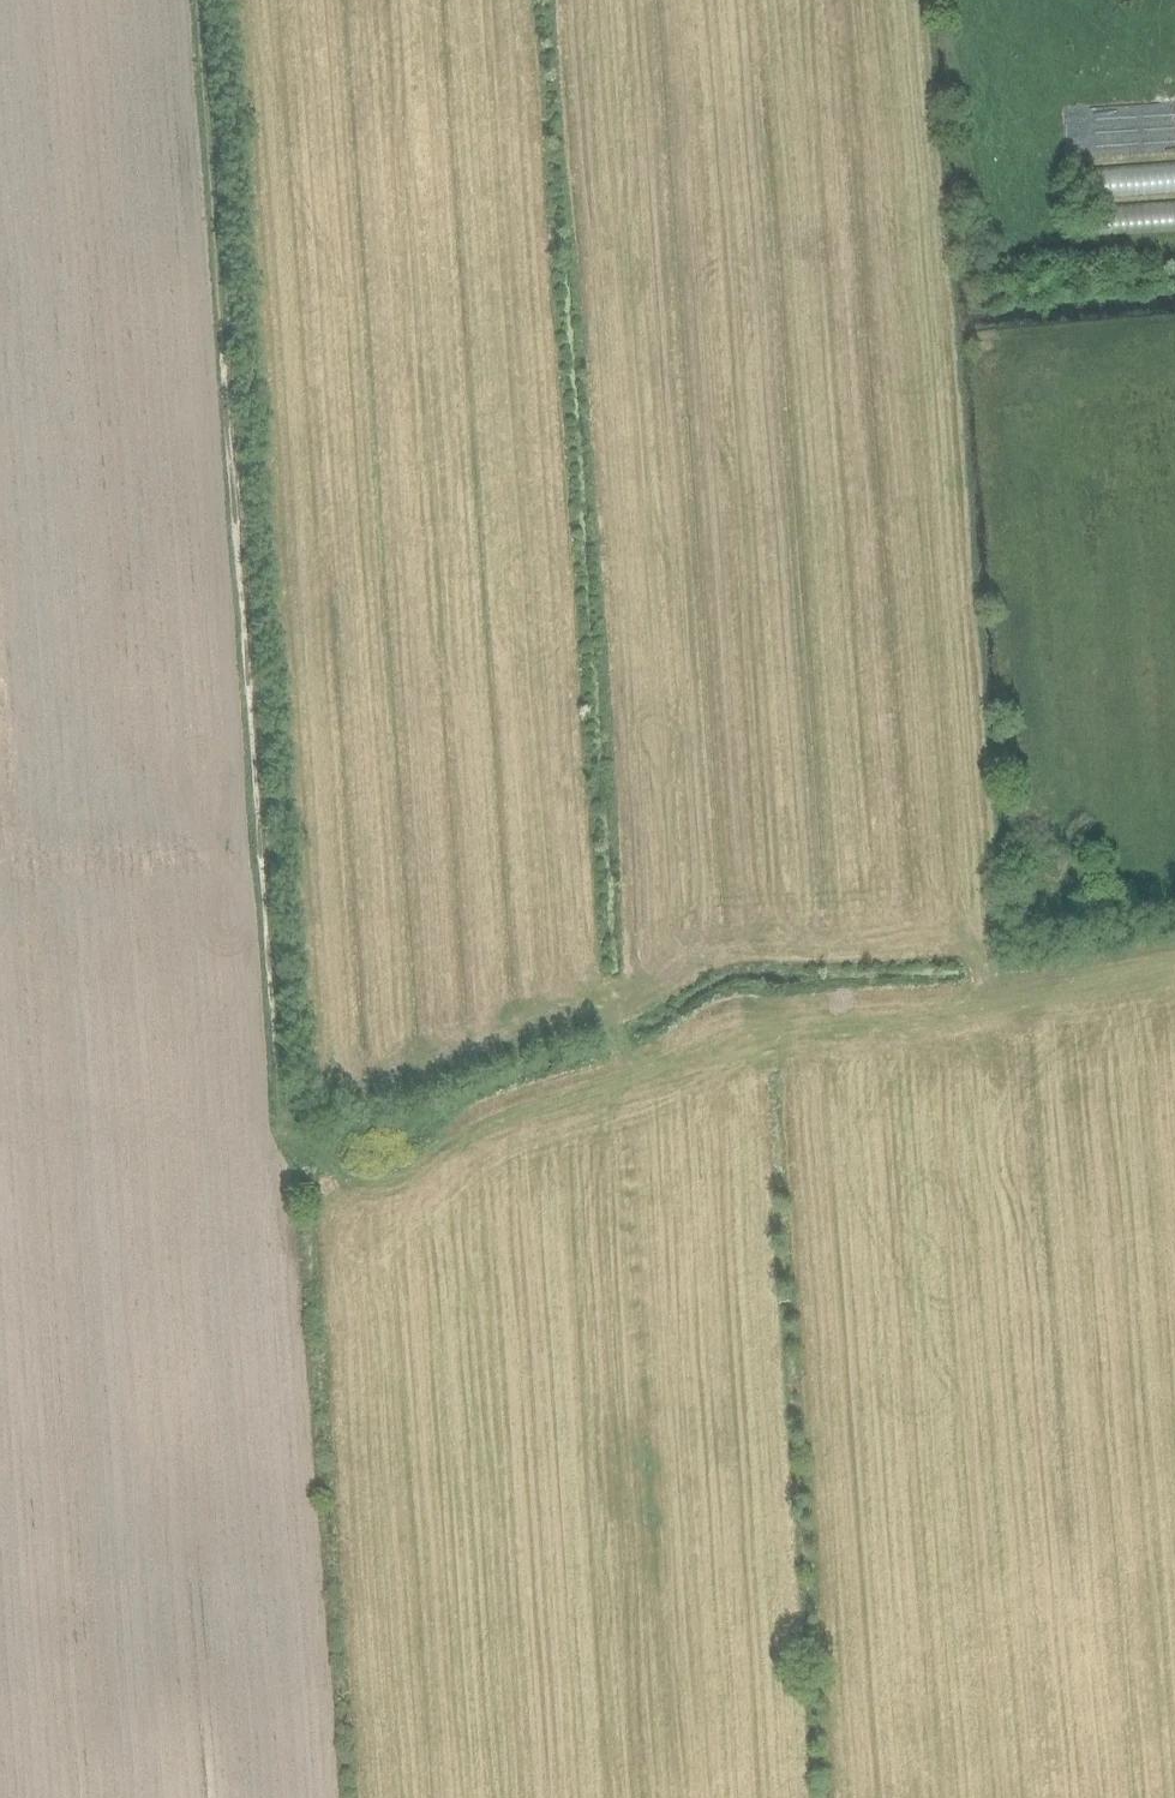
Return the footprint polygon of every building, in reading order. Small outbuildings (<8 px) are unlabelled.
[(1099,165),(1100,194),(1174,192),(1174,163),(1099,165)] [(1174,229),(1174,200),(1112,202),(1113,230),(1174,229)]
